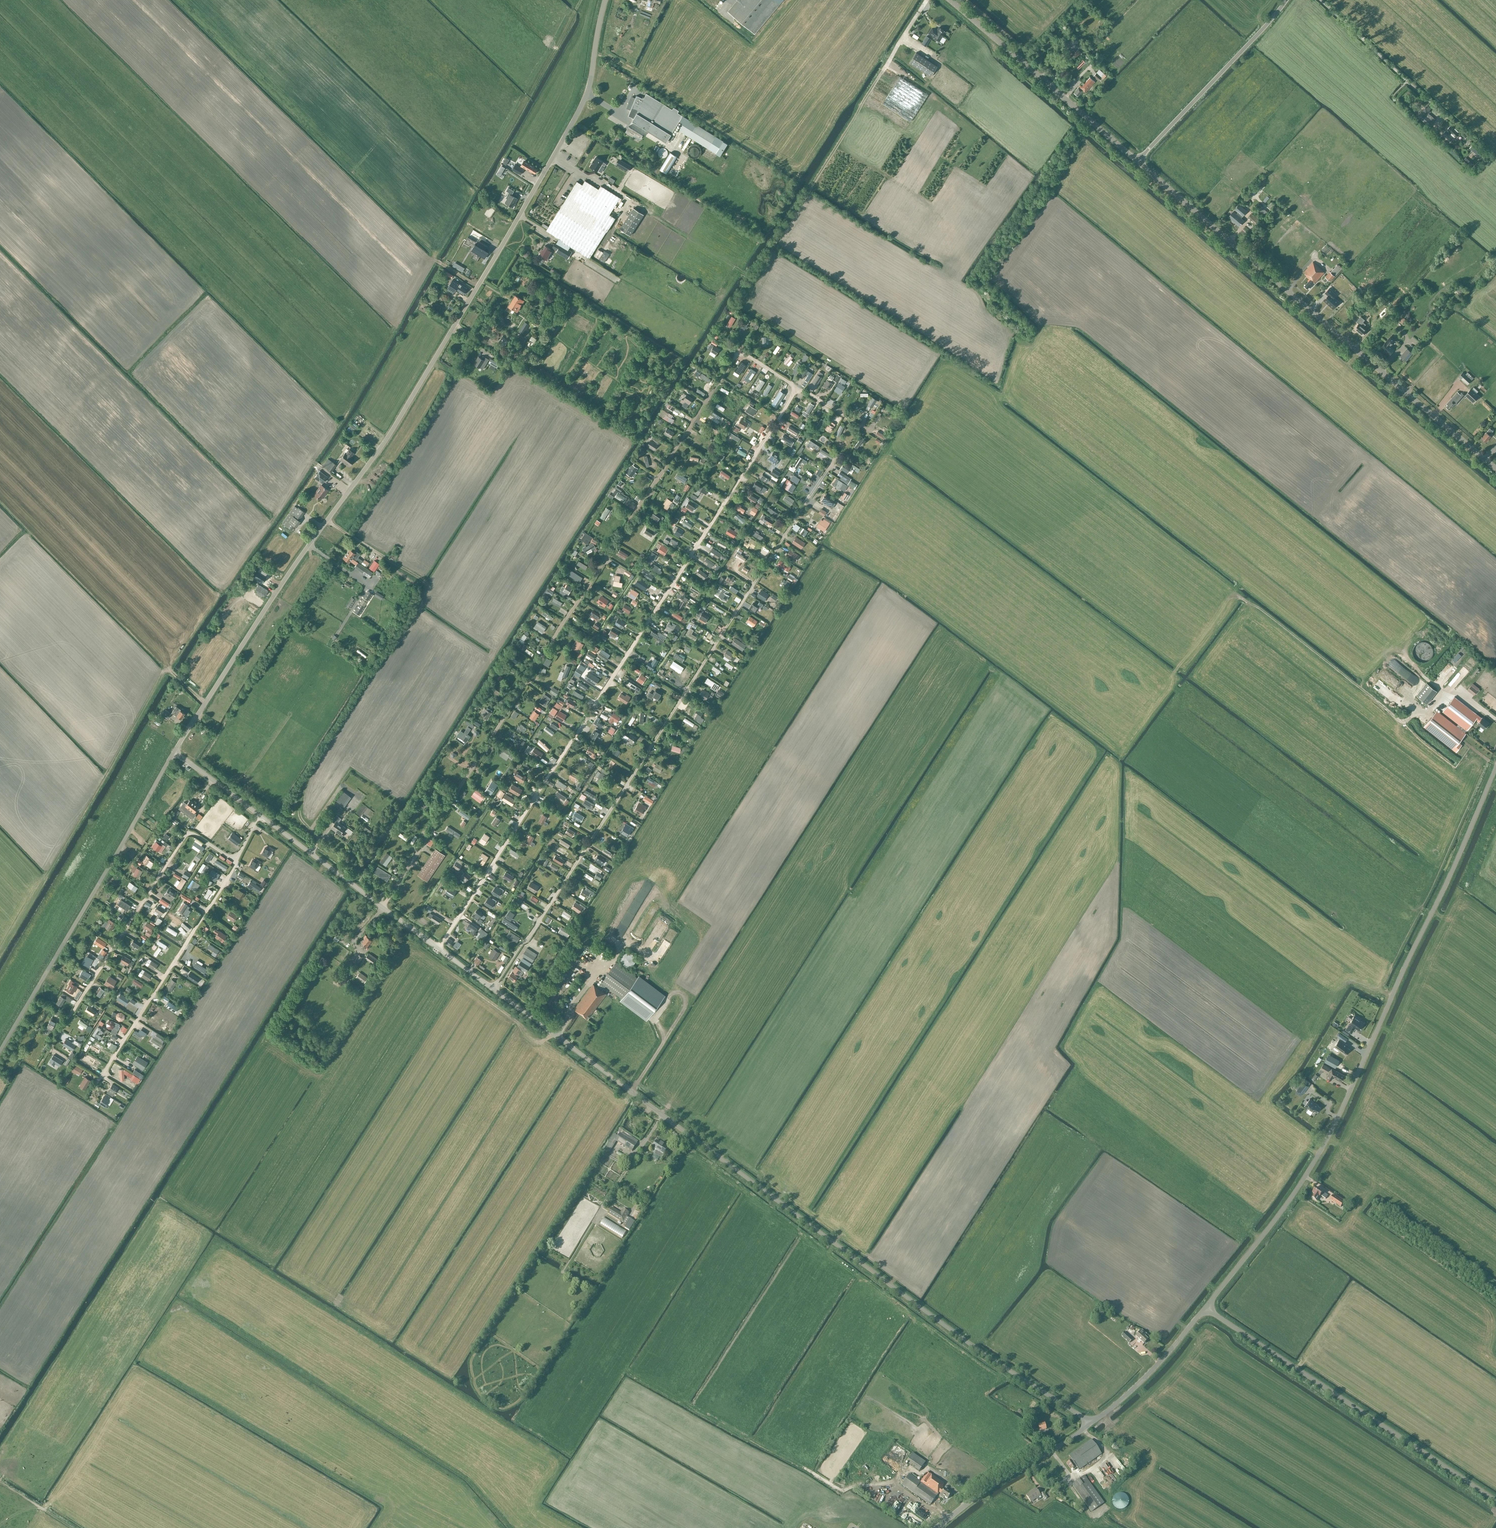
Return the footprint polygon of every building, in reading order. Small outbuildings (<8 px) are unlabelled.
[(727,11),(754,34),(783,0),(737,0),(727,11)] [(932,27),(930,31),(928,33),(933,36),(933,37),(939,41),(945,32),(939,28),(937,31),(935,30),(932,27)] [(928,45),(932,37),(927,35),(923,43),(928,45)] [(1068,60),(1073,55),(1076,57),(1081,53),(1081,52),(1084,48),(1082,46),(1078,50),(1075,52),(1074,51),(1072,53),(1070,51),(1065,56),(1068,60)] [(916,53),(912,59),(909,63),(930,77),(937,66),(916,53)] [(1085,57),(1078,64),(1081,67),(1088,60),(1085,57)] [(1099,70),(1093,76),(1098,81),(1101,78),(1102,80),(1106,76),(1099,70)] [(901,76),(893,88),(883,104),(910,122),(928,95),(901,76)] [(1095,82),(1090,77),(1084,83),(1083,82),(1073,92),(1078,96),(1083,91),(1085,93),(1088,90),(1088,89),(1092,85),(1095,82)] [(636,96),(628,116),(632,118),(633,118),(632,121),(666,143),(682,116),(677,113),(679,110),(673,107),(672,110),(647,94),(643,99),(636,96)] [(1426,107),(1418,116),(1429,126),(1433,122),(1431,120),(1434,118),(1428,113),(1430,111),(1426,107)] [(682,123),(678,130),(703,145),(720,156),(727,144),(683,116),(679,122),(682,123)] [(629,126),(626,131),(633,136),(633,135),(641,138),(643,135),(629,126)] [(1446,130),(1444,132),(1443,134),(1450,140),(1453,137),(1452,136),(1453,135),(1456,137),(1461,132),(1458,130),(1459,128),(1457,126),(1455,127),(1455,126),(1453,128),(1450,126),(1447,129),(1448,130),(1447,131),(1446,130)] [(1477,145),(1474,142),(1469,148),(1479,157),(1480,156),(1483,159),(1487,154),(1483,151),(1485,149),(1478,143),(1477,145)] [(693,145),(688,149),(694,155),(699,151),(693,145)] [(656,153),(662,158),(668,151),(662,146),(656,153)] [(666,174),(677,157),(670,152),(660,169),(666,174)] [(592,163),(590,167),(598,172),(602,165),(604,166),(606,164),(596,157),(594,161),(593,160),(592,163)] [(631,166),(618,159),(615,164),(628,172),(631,166)] [(535,166),(529,163),(525,161),(521,167),(531,172),(535,174),(537,169),(534,167),(535,166)] [(515,167),(515,166),(515,167),(513,169),(515,171),(520,174),(523,169),(518,166),(518,167),(516,166),(515,167)] [(562,240),(562,241),(589,258),(607,231),(616,218),(610,214),(620,197),(601,185),(599,189),(585,180),(583,184),(577,181),(546,230),(562,240)] [(1256,184),(1248,192),(1252,196),(1260,188),(1256,184)] [(514,191),(511,189),(508,187),(506,191),(509,192),(506,198),(507,198),(504,203),(513,208),(515,204),(518,199),(512,195),(514,191)] [(1229,217),(1239,226),(1244,221),(1241,218),(1247,212),(1239,205),(1235,210),(1238,213),(1237,214),(1233,211),(1229,217)] [(644,214),(633,208),(620,229),(630,235),(644,214)] [(1255,216),(1252,213),(1247,218),(1254,224),(1259,218),(1255,215),(1255,216)] [(476,243),(472,249),(484,257),(489,251),(480,245),(483,241),(481,240),(478,244),(476,243)] [(569,249),(555,242),(552,248),(565,256),(569,249)] [(553,250),(545,245),(543,249),(543,248),(538,256),(547,261),(553,250)] [(1446,256),(1440,264),(1444,267),(1450,259),(1446,256)] [(1325,272),(1313,261),(1303,272),(1307,275),(1306,276),(1310,279),(1304,286),(1307,289),(1309,288),(1310,289),(1315,283),(1325,272)] [(1330,281),(1342,268),(1337,265),(1331,272),(1330,271),(1325,277),(1330,281)] [(453,280),(447,289),(454,293),(456,290),(463,295),(467,288),(453,280)] [(1328,295),(1324,300),(1333,309),(1339,302),(1334,297),(1336,294),(1329,288),(1325,293),(1328,295)] [(428,295),(427,295),(425,299),(425,300),(424,302),(431,306),(434,301),(433,296),(429,294),(428,295)] [(508,306),(506,310),(510,312),(512,308),(517,311),(524,300),(516,295),(509,306),(508,306)] [(732,315),(727,324),(731,326),(736,318),(732,315)] [(1359,324),(1354,329),(1362,335),(1367,330),(1363,327),(1366,324),(1363,322),(1365,320),(1361,316),(1356,321),(1359,324)] [(745,321),(738,331),(742,334),(749,323),(745,321)] [(529,325),(525,322),(518,332),(523,335),(529,325)] [(1391,336),(1381,347),(1389,355),(1394,349),(1391,346),(1396,340),(1391,336)] [(765,338),(763,338),(763,342),(760,342),(761,346),(763,346),(763,347),(766,346),(769,345),(768,338),(765,338)] [(779,344),(773,352),(776,354),(781,346),(779,344)] [(710,351),(711,351),(716,355),(720,349),(714,345),(713,347),(710,345),(707,349),(710,351)] [(1413,353),(1407,348),(1400,356),(1406,361),(1413,353)] [(791,354),(784,362),(787,364),(794,357),(791,354)] [(479,356),(474,364),(483,369),(488,360),(483,357),(482,358),(479,356)] [(491,359),(489,363),(497,367),(499,363),(491,359)] [(804,364),(799,360),(794,369),(799,372),(804,364)] [(740,361),(734,371),(740,375),(746,365),(740,361)] [(808,374),(805,379),(809,381),(814,373),(812,371),(813,370),(809,367),(808,369),(806,368),(801,376),(804,378),(806,373),(808,374)] [(703,371),(700,376),(710,382),(713,378),(703,371)] [(812,382),(816,385),(821,377),(823,374),(819,371),(817,375),(817,374),(812,382)] [(1463,372),(1458,376),(1467,385),(1472,380),(1465,374),(1463,372)] [(1467,372),(1465,374),(1472,380),(1474,378),(1467,372)] [(827,380),(823,386),(828,389),(832,384),(831,383),(833,380),(829,377),(827,380)] [(844,380),(840,378),(838,382),(839,382),(834,390),(840,395),(845,387),(841,384),(844,380)] [(786,390),(781,388),(774,400),(778,402),(786,390)] [(1473,402),(1479,396),(1479,395),(1471,388),(1466,395),(1473,402)] [(1457,403),(1458,404),(1465,396),(1461,393),(1460,394),(1457,392),(1446,404),(1448,405),(1446,407),(1449,409),(1455,403),(1456,404),(1457,403)] [(685,401),(689,404),(693,399),(687,395),(684,399),(683,398),(680,402),(683,404),(685,401)] [(877,400),(872,397),(867,405),(872,408),(877,400)] [(804,411),(802,414),(806,417),(814,405),(811,403),(805,412),(804,411)] [(757,410),(749,405),(745,411),(753,416),(757,410)] [(673,415),(668,412),(666,415),(665,414),(662,418),(672,423),(674,420),(671,418),(673,415)] [(741,419),(737,424),(743,428),(747,422),(741,419)] [(350,433),(358,426),(353,421),(345,427),(350,433)] [(835,424),(831,421),(829,424),(828,423),(824,429),(830,432),(835,424)] [(789,426),(787,430),(794,434),(793,435),(797,437),(799,433),(797,432),(798,431),(789,426)] [(674,432),(667,428),(664,433),(671,437),(674,432)] [(1487,432),(1481,438),(1486,442),(1491,436),(1490,435),(1493,431),(1490,428),(1487,432)] [(792,440),(784,435),(781,439),(789,443),(788,444),(791,446),(794,442),(792,441),(792,440)] [(810,443),(813,445),(816,440),(808,435),(802,445),(806,448),(810,443)] [(856,446),(859,448),(866,439),(862,436),(856,446)] [(655,445),(656,444),(651,441),(648,446),(653,449),(653,448),(655,449),(657,446),(655,445)] [(732,443),(731,446),(738,450),(740,447),(738,446),(739,444),(734,442),(733,443),(732,443)] [(833,455),(822,449),(818,454),(826,459),(828,456),(831,458),(833,455)] [(349,466),(354,460),(351,457),(354,453),(349,450),(346,454),(345,453),(340,460),(349,466)] [(719,452),(716,457),(721,460),(725,454),(723,453),(723,454),(719,452)] [(770,457),(774,460),(772,463),(775,465),(778,461),(776,459),(779,455),(773,452),(770,457)] [(795,469),(797,466),(800,461),(805,464),(807,461),(799,456),(794,464),(792,463),(790,466),(795,469)] [(329,460),(324,467),(331,472),(336,465),(329,460)] [(631,476),(634,472),(637,468),(632,466),(634,463),(632,461),(629,467),(631,468),(627,473),(631,476)] [(851,467),(844,462),(840,468),(848,473),(851,467)] [(722,470),(720,473),(728,479),(731,475),(722,470)] [(320,471),(314,478),(322,484),(327,477),(320,471)] [(851,478),(840,471),(838,475),(837,477),(849,484),(850,483),(849,482),(851,478)] [(770,477),(763,472),(760,477),(767,481),(770,477)] [(848,486),(836,478),(832,485),(839,489),(840,488),(844,491),(848,486)] [(790,491),(794,485),(789,481),(785,488),(790,491)] [(761,486),(757,484),(756,483),(753,487),(759,491),(761,486)] [(320,500),(324,494),(325,494),(328,490),(321,485),(314,495),(320,500)] [(695,493),(698,495),(701,491),(706,494),(708,491),(700,485),(695,493)] [(621,492),(615,489),(613,493),(616,495),(614,497),(624,503),(627,498),(620,494),(621,492)] [(755,502),(758,497),(752,493),(748,498),(755,502)] [(786,494),(783,499),(791,505),(795,500),(786,494)] [(833,501),(824,495),(820,501),(829,507),(832,508),(836,510),(839,506),(833,502),(833,501)] [(673,502),(667,498),(663,504),(665,505),(663,507),(664,507),(662,510),(667,513),(669,511),(667,509),(670,506),(672,507),(674,504),(672,503),(673,502)] [(688,502),(685,507),(692,511),(695,506),(688,502)] [(294,506),(282,524),(292,530),(295,526),(296,527),(300,521),(299,520),(305,512),(298,507),(297,508),(294,506)] [(754,506),(750,512),(755,515),(759,509),(754,506)] [(781,513),(770,506),(767,510),(779,517),(781,513)] [(833,510),(829,517),(828,519),(831,521),(832,519),(834,521),(839,514),(833,510)] [(660,515),(654,511),(650,517),(657,522),(658,520),(661,521),(664,517),(660,515)] [(742,523),(745,520),(739,514),(736,517),(742,523)] [(770,525),(773,520),(763,514),(760,519),(770,525)] [(830,522),(825,518),(823,520),(821,519),(816,526),(824,531),(830,522)] [(655,530),(650,526),(649,529),(646,527),(643,532),(651,537),(654,532),(655,530)] [(683,530),(678,527),(675,526),(673,530),(675,531),(674,534),(678,537),(680,534),(683,530)] [(734,530),(729,527),(725,533),(733,537),(737,532),(739,533),(740,531),(735,528),(734,530)] [(808,528),(806,531),(815,537),(817,534),(808,528)] [(754,530),(752,533),(761,539),(763,536),(754,530)] [(588,553),(594,543),(595,543),(597,540),(586,533),(582,539),(586,542),(581,549),(588,553)] [(804,542),(796,537),(792,543),(800,548),(804,542)] [(727,544),(719,539),(717,544),(725,548),(727,544)] [(753,548),(757,543),(751,539),(748,544),(745,542),(744,544),(748,547),(749,545),(753,548)] [(668,550),(661,545),(657,551),(664,555),(668,550)] [(713,546),(710,551),(725,559),(728,555),(713,546)] [(629,553),(621,548),(617,553),(625,558),(629,553)] [(740,555),(743,550),(739,548),(736,553),(737,554),(735,557),(744,562),(746,559),(740,555)] [(349,549),(346,554),(355,560),(360,554),(356,551),(355,553),(349,549)] [(392,549),(388,555),(396,561),(400,556),(392,549)] [(798,555),(790,550),(786,555),(794,560),(798,555)] [(658,555),(652,551),(648,558),(653,561),(658,555)] [(354,562),(355,561),(355,560),(346,554),(343,558),(349,563),(350,561),(352,562),(352,561),(354,562)] [(707,557),(704,562),(712,566),(714,562),(707,557)] [(582,565),(573,559),(570,564),(574,566),(572,570),(577,573),(582,565)] [(787,564),(780,560),(777,564),(784,569),(787,564)] [(355,561),(354,562),(357,564),(354,567),(369,578),(372,573),(355,561)] [(374,571),(379,564),(374,561),(369,568),(374,571)] [(259,568),(253,577),(263,583),(266,577),(265,576),(267,573),(268,574),(270,570),(260,563),(257,567),(259,568)] [(658,568),(659,567),(654,564),(652,568),(660,574),(662,571),(658,568)] [(649,571),(644,568),(641,572),(646,575),(645,577),(651,581),(654,576),(648,573),(649,571)] [(707,575),(699,569),(696,573),(704,579),(707,575)] [(571,570),(568,575),(580,583),(583,578),(571,570)] [(620,576),(615,575),(613,586),(622,587),(622,582),(619,582),(620,576)] [(735,576),(732,575),(731,577),(727,575),(724,582),(727,584),(728,581),(731,583),(735,576)] [(639,579),(636,584),(645,590),(648,584),(639,579)] [(789,583),(783,579),(780,583),(787,587),(789,583)] [(566,592),(568,594),(572,588),(567,584),(563,591),(561,590),(560,592),(564,595),(566,592)] [(702,590),(694,585),(691,589),(699,594),(702,590)] [(265,598),(268,593),(257,587),(254,592),(265,598)] [(639,593),(632,588),(627,595),(634,600),(639,593)] [(719,595),(726,600),(729,596),(725,594),(727,591),(723,589),(719,595)] [(769,594),(761,589),(757,596),(764,601),(769,594)] [(365,594),(360,602),(359,602),(353,612),(362,618),(368,608),(365,606),(371,595),(366,592),(365,594)] [(679,592),(677,595),(683,599),(679,606),(683,608),(689,598),(679,592)] [(742,603),(744,600),(736,595),(734,599),(742,603)] [(608,600),(601,596),(598,599),(605,604),(608,600)] [(554,597),(552,600),(561,605),(563,602),(554,597)] [(763,604),(759,602),(757,604),(753,602),(749,609),(756,613),(759,607),(760,608),(763,604)] [(632,608),(625,604),(622,609),(625,611),(625,612),(629,614),(632,608)] [(544,611),(542,613),(546,616),(545,617),(549,620),(550,618),(552,620),(554,617),(544,611)] [(590,616),(596,620),(600,615),(593,611),(590,616)] [(698,619),(702,621),(703,619),(706,621),(708,616),(699,611),(697,615),(699,617),(698,619)] [(674,612),(672,615),(681,620),(683,617),(674,612)] [(750,616),(747,620),(750,622),(750,623),(754,626),(757,621),(750,616)] [(625,622),(618,618),(614,624),(621,628),(625,622)] [(672,625),(669,623),(665,628),(672,632),(676,625),(673,623),(672,625)] [(543,630),(534,624),(532,627),(540,633),(543,630)] [(694,630),(690,628),(686,635),(695,640),(697,637),(692,633),(694,630)] [(612,629),(608,634),(615,638),(618,633),(612,629)] [(652,630),(650,633),(657,637),(657,638),(663,642),(665,637),(652,630)] [(527,636),(524,633),(519,640),(524,644),(525,641),(524,640),(527,636)] [(742,642),(735,637),(731,643),(738,648),(738,647),(740,648),(743,644),(741,642),(742,642)] [(584,644),(576,639),(573,644),(576,645),(573,649),(579,652),(577,655),(580,657),(582,654),(580,652),(582,650),(581,649),(584,644)] [(1422,662),(1425,662),(1428,661),(1430,659),(1432,657),(1433,655),(1433,652),(1433,649),(1432,647),(1430,644),(1428,643),(1425,642),(1423,641),(1422,642),(1420,642),(1417,643),(1415,645),(1414,647),(1413,650),(1413,653),(1413,656),(1415,658),(1417,660),(1419,661),(1422,662)] [(522,644),(519,647),(532,656),(534,653),(527,648),(527,647),(522,644)] [(593,645),(590,649),(596,653),(599,648),(593,645)] [(734,653),(727,649),(723,655),(730,659),(732,660),(735,656),(733,654),(734,653)] [(609,657),(600,651),(597,655),(607,661),(609,657)] [(685,658),(675,653),(673,656),(683,661),(685,658)] [(520,662),(514,657),(511,661),(518,666),(520,662)] [(547,657),(544,663),(548,666),(552,660),(547,657)] [(670,662),(667,667),(677,673),(680,668),(670,662)] [(510,672),(512,668),(504,663),(502,667),(510,672)] [(1446,671),(1448,672),(1453,666),(1448,663),(1436,680),(1438,681),(1446,671)] [(566,677),(571,666),(567,664),(565,670),(562,669),(560,675),(566,677)] [(1476,666),(1470,676),(1473,678),(1479,668),(1476,666)] [(1413,676),(1406,669),(1404,671),(1402,668),(1399,671),(1408,681),(1413,676)] [(588,671),(584,677),(595,684),(599,678),(588,671)] [(641,674),(638,680),(643,683),(646,678),(641,674)] [(712,679),(710,682),(720,688),(722,685),(712,679)] [(580,681),(577,685),(585,690),(588,687),(580,681)] [(1437,691),(1427,683),(1417,695),(1427,704),(1437,691)] [(1479,689),(1472,684),(1467,690),(1474,695),(1479,689)] [(498,694),(502,689),(496,685),(493,689),(492,688),(489,692),(492,694),(493,691),(498,694)] [(553,686),(549,692),(556,696),(560,691),(553,686)] [(705,699),(707,697),(711,699),(713,696),(703,690),(699,696),(705,699)] [(651,693),(649,696),(652,698),(653,697),(658,700),(662,694),(657,691),(654,695),(651,693)] [(625,696),(621,693),(617,698),(626,703),(630,697),(626,694),(625,696)] [(551,698),(544,694),(538,701),(545,706),(551,698)] [(566,704),(573,707),(576,702),(569,698),(566,704)] [(1458,699),(1447,713),(1459,723),(1457,726),(1465,732),(1467,729),(1467,730),(1476,719),(1479,721),(1477,723),(1484,729),(1489,722),(1482,717),(1482,718),(1478,715),(1458,699)] [(185,713),(181,710),(181,709),(177,706),(173,713),(181,719),(185,713)] [(487,719),(490,715),(492,710),(487,707),(482,716),(487,719)] [(165,709),(162,714),(168,718),(171,713),(165,709)] [(539,714),(534,710),(529,717),(535,721),(539,714)] [(567,715),(559,710),(555,717),(562,722),(567,715)] [(700,717),(703,713),(700,710),(694,719),(701,723),(703,719),(700,717)] [(1437,710),(1424,726),(1453,749),(1466,733),(1465,732),(1457,726),(1437,710)] [(620,717),(613,713),(610,718),(611,718),(609,721),(612,723),(614,720),(617,722),(620,717)] [(632,715),(627,723),(631,725),(635,717),(632,715)] [(685,717),(684,721),(693,726),(695,723),(685,717)] [(467,726),(459,738),(464,742),(467,737),(466,736),(471,728),(467,726)] [(607,732),(612,735),(616,730),(611,726),(607,732)] [(601,731),(596,728),(591,737),(596,740),(601,731)] [(531,742),(535,744),(540,733),(535,730),(532,737),(533,737),(531,742)] [(555,735),(547,730),(543,735),(551,740),(555,735)] [(629,736),(624,733),(622,736),(625,738),(623,741),(627,743),(629,741),(632,743),(636,737),(630,734),(629,736)] [(522,738),(515,748),(520,751),(526,741),(522,738)] [(541,739),(538,742),(548,752),(550,749),(546,744),(546,743),(545,742),(544,743),(541,739)] [(596,750),(590,746),(587,752),(591,755),(590,756),(594,758),(596,755),(594,753),(596,750)] [(513,754),(503,747),(500,752),(510,758),(513,754)] [(543,753),(535,748),(531,753),(539,758),(543,753)] [(655,766),(653,768),(661,772),(664,766),(657,762),(656,763),(655,763),(653,765),(655,766)] [(525,776),(517,771),(513,777),(521,782),(525,776)] [(580,777),(571,772),(569,776),(571,778),(571,780),(576,783),(576,781),(578,783),(577,785),(575,789),(579,791),(581,788),(579,787),(584,780),(580,778),(580,777)] [(649,776),(647,779),(656,785),(658,782),(649,776)] [(559,780),(557,783),(565,788),(567,785),(559,780)] [(521,789),(513,784),(509,790),(518,795),(521,789)] [(476,788),(472,792),(481,800),(484,796),(476,788)] [(587,789),(584,792),(596,799),(598,796),(587,789)] [(337,801),(344,806),(351,797),(344,791),(337,801)] [(558,791),(556,794),(565,800),(567,797),(558,791)] [(503,800),(511,805),(515,800),(506,794),(503,800)] [(654,800),(651,798),(647,795),(643,801),(651,806),(654,800)] [(421,798),(418,804),(425,808),(429,803),(421,798)] [(595,804),(586,798),(583,804),(592,809),(595,804)] [(185,805),(183,809),(189,814),(191,810),(194,812),(199,806),(190,799),(188,802),(186,800),(183,804),(185,805)] [(646,807),(642,804),(641,807),(637,805),(634,811),(640,814),(643,809),(645,810),(646,807)] [(572,819),(575,820),(576,818),(581,821),(583,818),(578,815),(579,812),(577,811),(572,819)] [(177,816),(174,814),(170,820),(172,822),(176,825),(178,822),(175,819),(177,816)] [(547,817),(543,814),(538,821),(543,824),(546,826),(548,823),(545,821),(547,817)] [(335,824),(332,829),(335,831),(335,830),(338,832),(338,833),(343,836),(345,833),(343,831),(345,827),(338,823),(341,819),(336,815),(332,821),(335,824)] [(500,820),(496,817),(491,823),(496,826),(500,820)] [(164,826),(165,826),(164,827),(168,829),(172,824),(171,823),(172,822),(170,820),(169,819),(168,821),(164,826)] [(458,838),(460,834),(447,825),(444,829),(458,838)] [(633,828),(629,826),(628,828),(625,827),(621,832),(627,836),(630,830),(632,831),(633,828)] [(237,845),(241,839),(233,832),(228,838),(237,845)] [(480,842),(483,844),(489,836),(485,834),(480,842)] [(532,842),(534,838),(531,836),(526,842),(530,845),(530,844),(533,846),(535,844),(532,842)] [(571,843),(562,838),(560,842),(568,848),(571,843)] [(162,844),(156,839),(154,842),(155,842),(151,846),(158,851),(162,846),(161,845),(162,844)] [(195,841),(193,844),(194,844),(192,847),(198,851),(200,849),(202,850),(204,847),(195,841)] [(566,850),(557,846),(555,851),(563,856),(566,850)] [(613,851),(605,846),(602,851),(610,856),(610,855),(613,857),(615,853),(613,851)] [(268,850),(264,848),(261,854),(267,857),(270,851),(272,853),(274,849),(270,847),(268,850)] [(435,849),(418,875),(427,881),(445,855),(435,849)] [(387,852),(381,862),(387,866),(394,856),(387,852)] [(489,857),(482,853),(480,855),(484,858),(480,864),(483,866),(489,857)] [(598,854),(594,862),(595,860),(602,865),(605,860),(598,856),(599,854),(598,854)] [(154,860),(146,855),(142,861),(147,864),(149,861),(152,864),(154,860)] [(553,859),(562,864),(564,860),(556,855),(553,859)] [(508,866),(510,863),(501,858),(499,861),(508,866)] [(256,862),(252,860),(249,866),(254,869),(258,864),(259,865),(261,862),(257,860),(256,862)] [(462,865),(456,861),(453,867),(458,871),(462,865)] [(603,870),(591,862),(587,870),(594,875),(597,870),(601,872),(603,870)] [(138,865),(135,863),(131,870),(134,872),(132,875),(138,878),(142,871),(136,867),(138,865)] [(391,874),(378,865),(375,868),(388,877),(391,874)] [(209,874),(216,879),(219,874),(212,869),(209,874)] [(462,877),(466,881),(470,876),(465,871),(462,875),(460,873),(457,877),(460,880),(462,877)] [(514,876),(506,872),(502,877),(510,882),(514,876)] [(174,884),(181,888),(186,880),(182,877),(180,881),(177,879),(174,884)] [(255,886),(244,879),(241,883),(253,890),(255,886)] [(138,887),(129,882),(127,886),(135,891),(138,887)] [(531,882),(528,888),(534,892),(537,886),(531,882)] [(457,890),(449,886),(445,893),(452,897),(457,890)] [(176,892),(168,887),(164,894),(172,899),(176,892)] [(495,887),(492,892),(498,896),(501,892),(502,892),(504,889),(500,887),(498,890),(495,887)] [(209,888),(204,897),(207,899),(213,891),(209,888)] [(237,889),(235,888),(231,893),(241,899),(245,893),(238,888),(237,889)] [(580,893),(587,898),(592,891),(587,888),(586,890),(583,889),(580,893)] [(191,900),(182,894),(180,898),(189,903),(191,900)] [(169,904),(161,898),(158,902),(167,907),(169,904)] [(495,903),(497,900),(493,898),(491,901),(488,898),(485,903),(491,907),(494,903),(495,903)] [(121,899),(117,904),(127,911),(131,906),(121,899)] [(575,911),(579,913),(581,909),(583,910),(585,907),(580,904),(579,905),(575,902),(573,906),(577,908),(575,911)] [(183,903),(178,910),(182,913),(187,905),(183,903)] [(165,909),(158,905),(155,910),(161,914),(165,909)] [(477,910),(473,916),(478,919),(477,921),(480,923),(483,920),(479,918),(482,914),(477,910)] [(231,911),(228,916),(231,918),(231,919),(234,921),(237,916),(231,911)] [(515,914),(510,911),(505,917),(510,921),(515,914)] [(430,913),(428,916),(431,918),(431,919),(438,923),(441,919),(433,914),(433,915),(430,913)] [(517,926),(504,918),(502,921),(515,930),(517,926)] [(115,923),(109,919),(107,922),(109,923),(106,928),(111,930),(115,923)] [(555,921),(552,924),(560,929),(562,926),(555,921)] [(153,926),(147,922),(144,927),(148,929),(147,931),(149,932),(153,926)] [(478,929),(469,923),(467,926),(471,930),(470,932),(474,934),(478,929)] [(168,927),(166,930),(175,935),(177,932),(168,927)] [(483,939),(488,933),(481,928),(479,931),(480,932),(478,935),(483,939)] [(219,931),(215,929),(213,932),(216,934),(214,937),(222,942),(226,935),(219,930),(219,931)] [(508,934),(511,936),(510,938),(517,941),(520,936),(509,931),(508,934)] [(372,939),(366,934),(364,936),(366,937),(362,942),(365,943),(363,945),(368,949),(372,944),(370,942),(372,939)] [(107,943),(97,937),(94,943),(103,948),(107,943)] [(208,938),(204,943),(210,947),(211,945),(214,947),(217,944),(208,938)] [(457,948),(461,943),(456,939),(452,945),(457,948)] [(137,949),(140,944),(133,940),(130,945),(137,949)] [(158,940),(157,943),(166,949),(168,946),(158,940)] [(152,953),(156,956),(161,948),(158,945),(152,953)] [(516,966),(509,976),(514,980),(521,970),(525,973),(526,971),(529,966),(537,954),(527,947),(522,955),(523,956),(517,966),(518,966),(518,967),(516,966)] [(499,953),(494,949),(490,955),(495,959),(499,953)] [(635,962),(636,959),(635,957),(634,955),(633,954),(631,952),(628,952),(626,952),(624,954),(622,955),(621,957),(621,959),(621,962),(622,964),(624,965),(626,966),(628,967),(631,966),(633,965),(634,964),(635,962)] [(186,957),(195,962),(197,959),(188,954),(186,957)] [(360,954),(354,962),(358,965),(363,957),(360,954)] [(369,954),(366,957),(375,964),(378,961),(369,954)] [(123,956),(120,961),(127,965),(127,964),(130,966),(133,961),(130,959),(123,956)] [(477,964),(481,960),(477,956),(473,960),(477,964)] [(148,965),(148,966),(154,969),(157,965),(151,961),(149,959),(146,964),(148,965)] [(197,960),(193,967),(204,973),(207,969),(201,965),(203,963),(197,960)] [(637,978),(616,962),(598,987),(593,984),(574,1009),(588,1019),(606,994),(602,991),(606,986),(622,998),(621,1000),(647,1020),(665,995),(639,976),(637,978)] [(142,976),(141,976),(147,980),(151,975),(145,971),(144,971),(142,969),(139,974),(142,976)] [(76,971),(72,977),(81,983),(83,980),(78,976),(79,973),(76,971)] [(190,972),(187,977),(197,983),(200,978),(190,972)] [(368,978),(360,972),(356,977),(364,983),(368,978)] [(105,983),(112,987),(115,981),(109,977),(105,983)] [(134,978),(132,981),(141,986),(143,983),(134,978)] [(177,982),(171,979),(165,988),(171,992),(177,982)] [(75,982),(71,980),(68,984),(69,984),(66,990),(73,994),(77,986),(74,984),(75,982)] [(556,983),(552,989),(557,993),(562,987),(556,983)] [(101,996),(105,990),(100,987),(96,993),(101,996)] [(121,993),(117,999),(125,1005),(129,999),(121,993)] [(57,1003),(60,1005),(66,996),(62,994),(57,1003)] [(95,1011),(88,1006),(85,1010),(93,1015),(96,1017),(98,1013),(95,1011)] [(117,1013),(112,1011),(111,1015),(116,1017),(116,1018),(118,1021),(122,1020),(125,1018),(124,1014),(121,1012),(118,1012),(117,1013)] [(1360,1019),(1355,1015),(1349,1023),(1350,1023),(1346,1029),(1351,1033),(1355,1028),(1357,1028),(1359,1030),(1364,1023),(1360,1020),(1360,1019)] [(51,1019),(49,1023),(46,1027),(51,1030),(56,1020),(52,1018),(51,1019)] [(78,1023),(80,1024),(78,1027),(83,1029),(84,1027),(86,1028),(88,1024),(80,1019),(78,1023)] [(115,1022),(112,1020),(108,1020),(106,1022),(106,1026),(109,1029),(112,1029),(113,1028),(118,1029),(120,1026),(115,1024),(115,1022)] [(167,1022),(164,1020),(159,1027),(162,1029),(167,1022)] [(97,1026),(92,1034),(100,1039),(102,1036),(98,1033),(101,1028),(97,1026)] [(1331,1037),(1335,1029),(1330,1026),(1326,1034),(1331,1037)] [(154,1036),(151,1040),(160,1047),(163,1043),(154,1036)] [(1347,1045),(1339,1039),(1334,1047),(1342,1052),(1343,1051),(1347,1054),(1350,1049),(1346,1047),(1347,1045)] [(93,1042),(90,1049),(99,1054),(100,1050),(103,1052),(104,1048),(93,1042)] [(92,1066),(95,1060),(86,1054),(82,1060),(92,1066)] [(1339,1060),(1329,1055),(1325,1061),(1335,1067),(1339,1060)] [(138,1057),(134,1064),(140,1067),(142,1065),(144,1066),(147,1062),(144,1060),(144,1061),(138,1057)] [(1330,1067),(1323,1063),(1318,1072),(1321,1073),(1323,1070),(1327,1073),(1330,1067)] [(74,1066),(72,1071),(79,1075),(81,1071),(74,1066)] [(1336,1071),(1332,1068),(1327,1077),(1331,1080),(1333,1076),(1342,1081),(1345,1076),(1337,1071),(1336,1071)] [(128,1075),(119,1069),(115,1076),(119,1079),(120,1078),(125,1081),(128,1075)] [(140,1079),(132,1074),(129,1079),(137,1084),(140,1079)] [(86,1088),(90,1080),(85,1077),(80,1084),(86,1088)] [(1302,1082),(1299,1079),(1294,1086),(1297,1089),(1297,1090),(1295,1092),(1301,1096),(1302,1094),(1303,1094),(1309,1086),(1303,1081),(1302,1082)] [(118,1087),(112,1083),(106,1092),(112,1096),(118,1087)] [(110,1097),(105,1094),(104,1096),(103,1096),(99,1103),(105,1107),(109,1099),(110,1097)] [(1318,1105),(1310,1099),(1305,1106),(1313,1112),(1315,1110),(1317,1112),(1321,1107),(1318,1106),(1318,1105)] [(632,1151),(637,1144),(629,1139),(631,1136),(622,1130),(620,1133),(617,1138),(614,1136),(613,1136),(609,1142),(613,1145),(614,1145),(617,1141),(632,1151)] [(653,1147),(657,1150),(655,1153),(655,1154),(662,1159),(664,1154),(668,1148),(657,1141),(653,1147)] [(1315,1194),(1312,1197),(1317,1201),(1319,1197),(1321,1195),(1325,1199),(1328,1195),(1323,1192),(1316,1187),(1313,1193),(1315,1194)] [(1344,1202),(1333,1194),(1329,1200),(1341,1207),(1344,1202)] [(574,1209),(571,1217),(572,1217),(579,1217),(581,1213),(581,1223),(584,1224),(584,1227),(583,1228),(583,1235),(593,1214),(593,1216),(596,1210),(596,1213),(599,1206),(583,1199),(581,1205),(578,1205),(578,1206),(578,1213),(576,1212),(577,1209),(574,1209)] [(620,1212),(611,1207),(607,1213),(623,1223),(629,1212),(623,1208),(620,1212)] [(602,1218),(599,1224),(609,1229),(612,1222),(602,1218)] [(1141,1330),(1136,1337),(1144,1344),(1148,1339),(1145,1337),(1146,1335),(1141,1330)] [(1127,1341),(1129,1343),(1133,1339),(1124,1332),(1121,1335),(1123,1338),(1127,1341)] [(1091,1440),(1069,1456),(1071,1459),(1066,1463),(1071,1469),(1076,1466),(1079,1470),(1101,1454),(1091,1440)] [(912,1454),(911,1455),(907,1463),(920,1471),(926,1462),(912,1454)] [(1106,1458),(1114,1467),(1119,1463),(1112,1454),(1106,1458)] [(944,1490),(942,1488),(943,1487),(942,1486),(944,1483),(927,1472),(921,1482),(938,1493),(939,1492),(941,1494),(940,1496),(943,1498),(944,1497),(947,1499),(951,1493),(944,1489),(944,1490)] [(938,1493),(921,1482),(909,1474),(901,1485),(931,1505),(938,1493)] [(1092,1512),(1104,1503),(1085,1476),(1072,1485),(1092,1512)] [(1036,1489),(1026,1495),(1031,1502),(1036,1499),(1038,1501),(1042,1498),(1036,1489)] [(1112,1499),(1112,1501),(1112,1504),(1113,1506),(1115,1507),(1117,1509),(1119,1509),(1122,1509),(1124,1509),(1126,1507),(1127,1506),(1128,1504),(1129,1501),(1128,1499),(1127,1497),(1126,1495),(1124,1494),(1122,1493),(1119,1493),(1117,1494),(1115,1495),(1113,1497),(1112,1499)]
